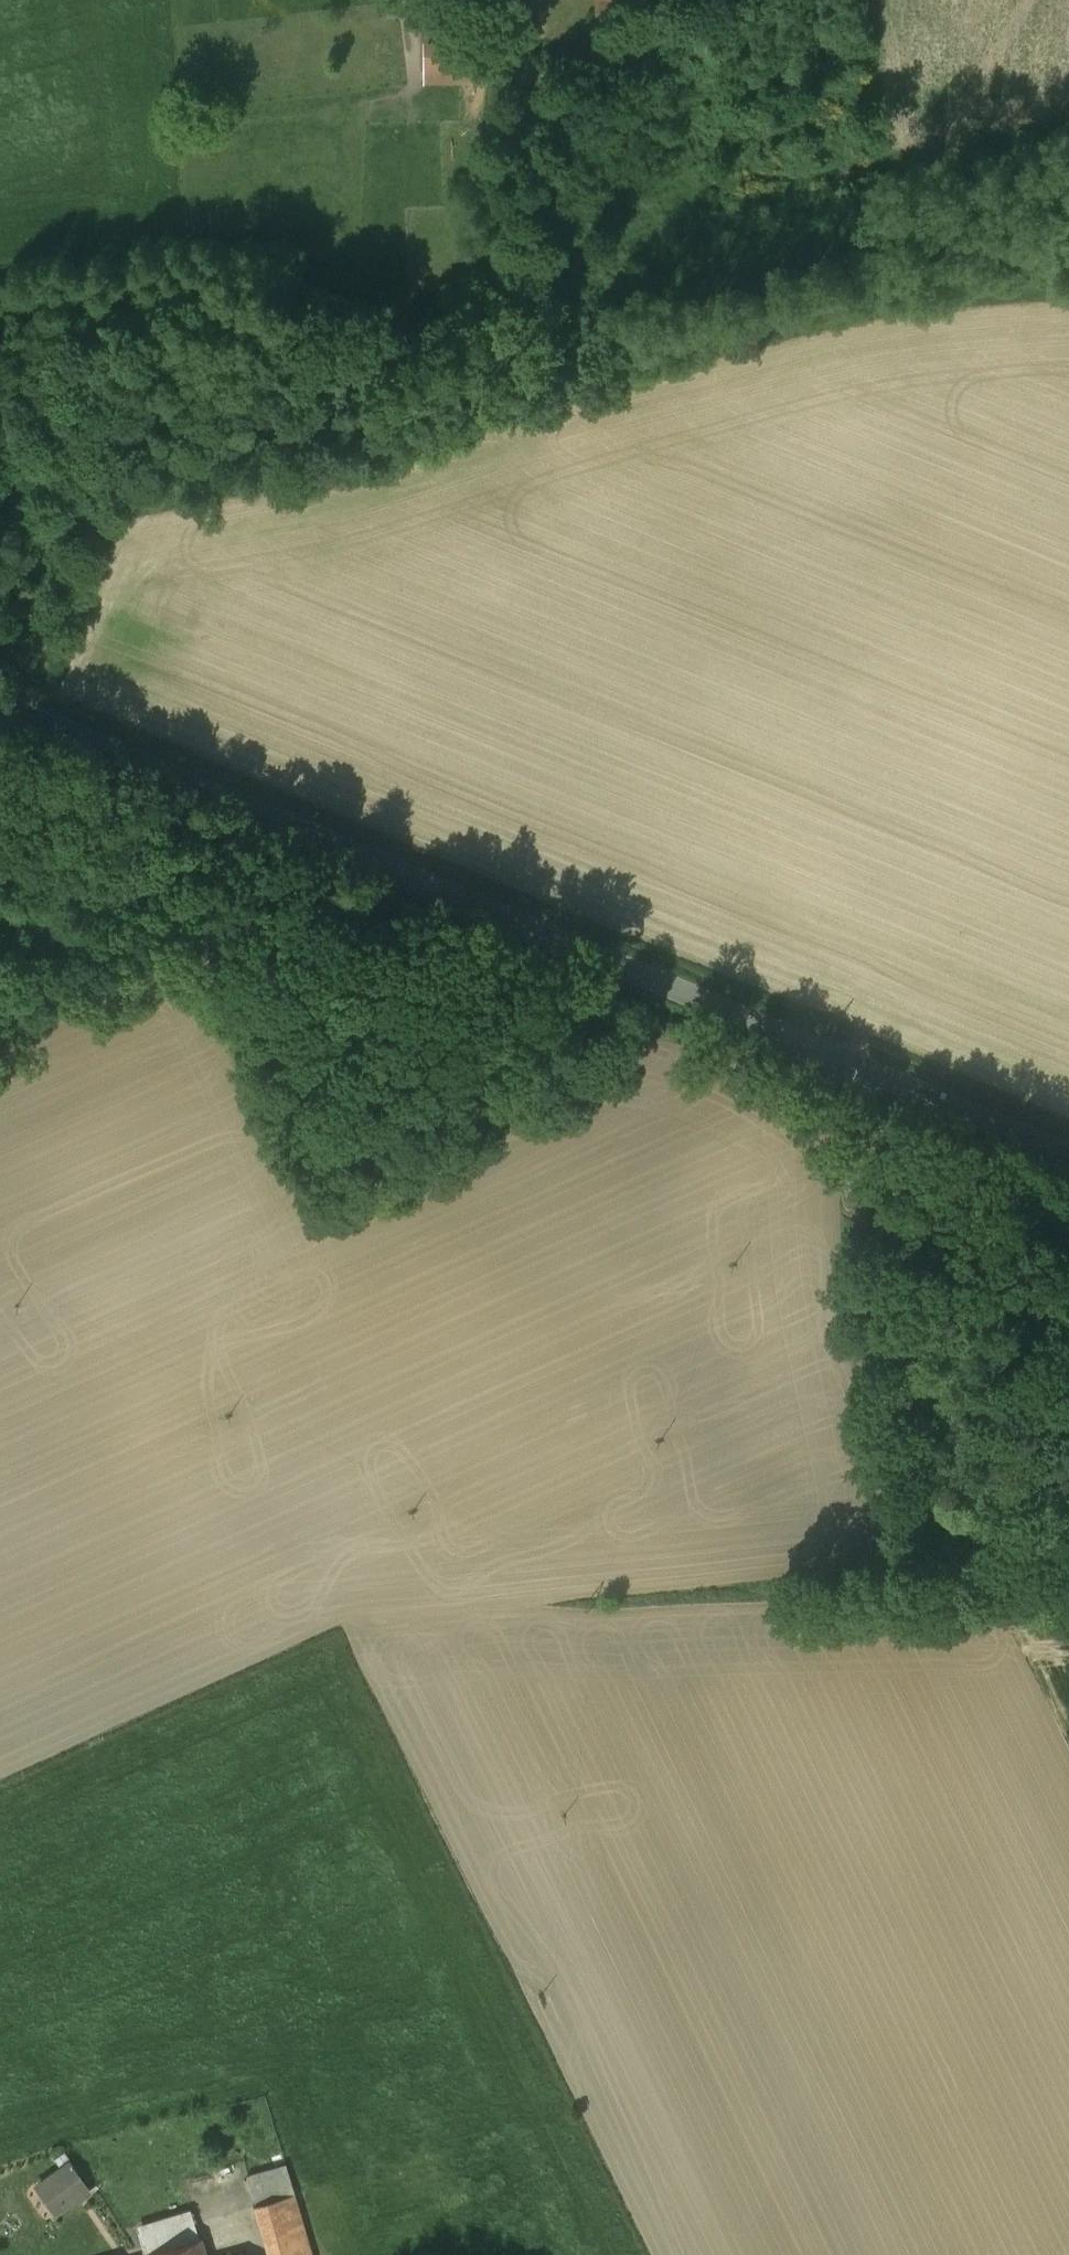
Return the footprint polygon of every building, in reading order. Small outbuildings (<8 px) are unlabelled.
[(478,53),(424,53),(423,82),(478,82),(478,53)] [(69,2163),(37,2186),(55,2212),(88,2189),(69,2163)] [(247,2176),(256,2204),(293,2193),(285,2165),(247,2176)] [(254,2205),(268,2254),(311,2254),(293,2193),(256,2204),(254,2205)] [(191,2210),(142,2224),(149,2254),(206,2254),(191,2210)]
